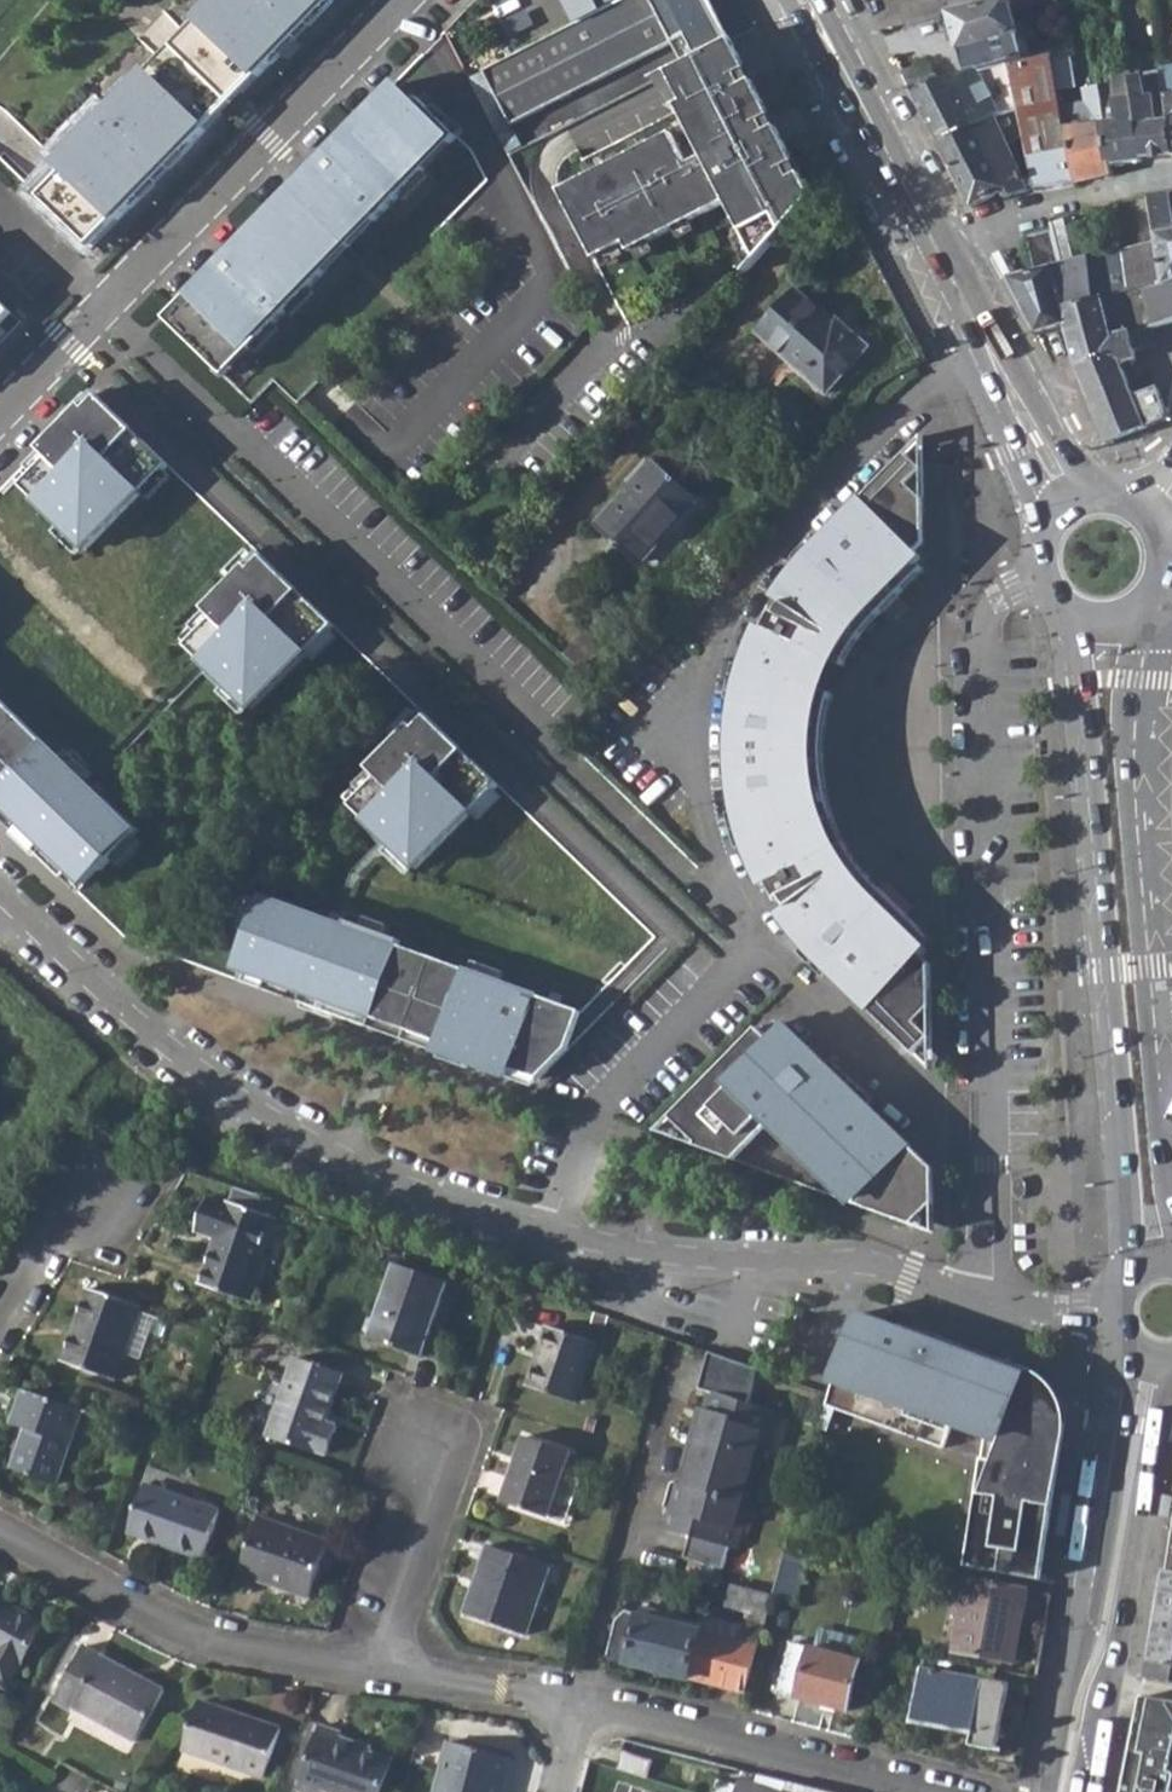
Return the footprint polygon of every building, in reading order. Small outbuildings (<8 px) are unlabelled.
[(92,248),(333,0),(218,0),(196,22),(199,24),(185,39),(193,47),(170,71),(162,63),(147,78),(145,75),(108,113),(110,116),(99,128),(96,125),(58,165),(65,172),(40,197),(92,248)] [(482,74),(509,126),(684,38),(695,59),(725,43),(701,0),(627,0),(571,29),(482,74)] [(627,0),(557,0),(571,29),(627,0)] [(1056,0),(1015,0),(1009,1),(951,16),(967,75),(985,70),(1026,59),(1012,13),(1056,2),(1056,0)] [(196,22),(145,75),(147,78),(162,63),(170,71),(193,47),(185,39),(199,24),(196,22)] [(726,204),(754,263),(810,199),(725,43),(695,59),(664,74),(682,110),(674,113),(698,161),(682,168),(666,136),(553,192),(588,261),(623,244),(628,252),(726,204)] [(1054,51),(1060,92),(1075,91),(1069,46),(1054,51)] [(1023,110),(1037,192),(1055,188),(1075,184),(1067,132),(1065,132),(1062,111),(1060,92),(1054,51),(1026,59),(985,70),(1005,116),(1023,110)] [(910,91),(936,83),(930,65),(902,74),(910,91)] [(1171,142),(1171,65),(1162,67),(1166,95),(1171,142)] [(1166,95),(1147,98),(1142,69),(1130,70),(1144,160),(1171,157),(1171,142),(1166,95)] [(910,91),(937,143),(1005,116),(985,70),(967,75),(936,83),(910,91)] [(1122,125),(1107,127),(1112,167),(1144,163),(1144,160),(1130,70),(1117,73),(1122,125)] [(413,107),(392,87),(299,183),(308,191),(291,208),(282,200),(166,320),(227,379),(253,353),(259,359),(335,282),(328,275),(377,225),(384,231),(434,179),(427,173),(459,140),(419,101),(413,107)] [(1087,107),(1062,111),(1065,132),(1067,132),(1075,184),(1112,172),(1112,167),(1107,127),(1100,89),(1085,92),(1087,107)] [(937,143),(971,210),(1004,193),(1008,201),(1037,192),(1023,110),(1005,116),(937,143)] [(108,113),(96,125),(99,128),(110,116),(108,113)] [(427,173),(434,179),(466,146),(459,140),(427,173)] [(299,183),(282,200),(291,208),(308,191),(299,183)] [(1152,327),(1171,323),(1171,203),(1170,194),(1149,195),(1154,233),(1162,281),(1143,287),(1152,327)] [(1089,260),(1091,300),(1128,291),(1122,251),(1102,256),(1100,246),(1088,249),(1081,216),(1056,224),(1058,233),(1066,266),(1089,260)] [(377,225),(328,275),(335,282),(384,231),(377,225)] [(1032,239),(1041,273),(1066,266),(1058,233),(1032,239)] [(1122,251),(1128,291),(1143,287),(1162,281),(1154,233),(1142,235),(1144,245),(1122,251)] [(1011,275),(998,251),(991,255),(1003,279),(1011,275)] [(1155,342),(1152,327),(1143,287),(1128,291),(1091,300),(1089,260),(1066,266),(1041,273),(1019,279),(1009,282),(1037,335),(1064,326),(1097,423),(1103,421),(1131,435),(1165,421),(1166,415),(1157,388),(1132,397),(1120,362),(1136,359),(1133,348),(1155,342)] [(797,290),(759,333),(789,359),(781,367),(826,408),(876,354),(869,348),(847,328),(844,331),(834,323),(797,290)] [(11,313),(0,303),(0,325),(11,313)] [(0,325),(0,343),(20,322),(11,313),(0,325)] [(834,323),(844,331),(847,328),(838,319),(834,323)] [(253,353),(227,379),(234,385),(259,359),(253,353)] [(94,393),(40,449),(50,459),(22,487),(88,550),(169,466),(94,393)] [(1103,421),(1097,423),(1105,444),(1131,435),(1103,421)] [(773,615),(763,633),(843,667),(855,647),(871,626),(925,569),(918,562),(922,559),(916,553),(924,545),(923,437),(860,502),(865,507),(858,514),(853,509),(830,533),(809,553),(799,565),(785,584),(773,602),(783,607),(778,617),(773,615)] [(654,461),(595,527),(639,566),(698,500),(654,461)] [(334,626),(260,554),(205,610),(214,619),(188,647),(253,710),(334,626)] [(763,633),(757,630),(748,651),(742,671),(833,695),(836,684),(843,667),(763,633)] [(586,631),(578,639),(605,663),(612,655),(586,631)] [(578,639),(564,655),(590,679),(605,663),(578,639)] [(833,695),(742,671),(733,710),(730,751),(733,790),(740,831),(745,842),(834,816),(824,765),(824,737),(829,711),(833,695)] [(65,880),(72,873),(84,885),(106,862),(108,865),(147,824),(83,786),(0,705),(0,817),(65,880)] [(498,785),(424,713),(370,769),(379,779),(352,806),(417,869),(498,785)] [(834,816),(745,842),(754,868),(760,882),(766,879),(846,843),(834,816)] [(846,843),(766,879),(768,883),(775,897),(781,894),(783,898),(786,904),(861,866),(853,855),(846,843)] [(786,904),(776,909),(784,921),(796,937),(809,951),(814,957),(818,960),(916,1055),(932,1039),(931,965),(922,956),(928,950),(923,946),(931,939),(883,893),(868,877),(861,866),(786,904)] [(347,927),(263,897),(245,948),(248,949),(239,971),(271,982),(267,991),(337,1016),(340,1006),(409,1031),(405,1041),(509,1079),(512,1070),(523,1074),(583,1012),(539,996),(537,1002),(528,999),(530,993),(401,947),(403,942),(349,922),(347,927)] [(583,1012),(523,1074),(540,1080),(575,1044),(583,1012)] [(764,1022),(671,1118),(703,1149),(719,1131),(743,1154),(851,1194),(860,1179),(868,1185),(855,1205),(913,1225),(935,1203),(934,1157),(862,1085),(792,1019),(777,1035),(764,1022)] [(932,1039),(916,1055),(932,1071),(932,1039)] [(703,1149),(671,1118),(657,1133),(703,1149)] [(719,1131),(703,1149),(855,1205),(868,1185),(860,1179),(851,1194),(743,1154),(719,1131)] [(216,1239),(200,1285),(251,1303),(265,1264),(260,1262),(281,1202),(235,1185),(228,1205),(208,1199),(197,1232),(216,1239)] [(935,1203),(913,1225),(935,1233),(935,1203)] [(396,1265),(371,1339),(424,1356),(449,1283),(396,1265)] [(88,1288),(63,1362),(116,1380),(141,1306),(88,1288)] [(828,1395),(825,1405),(942,1448),(951,1425),(968,1431),(970,1427),(985,1433),(981,1463),(965,1567),(1035,1580),(1042,1534),(1047,1535),(1064,1425),(1050,1423),(1052,1408),(1039,1386),(1024,1380),(1028,1371),(1012,1366),(1013,1364),(923,1332),(921,1337),(858,1314),(828,1395)] [(549,1327),(528,1386),(576,1402),(596,1343),(549,1327)] [(700,1409),(691,1439),(763,1459),(769,1434),(762,1431),(767,1411),(748,1404),(758,1370),(709,1353),(699,1389),(711,1391),(705,1411),(700,1409)] [(296,1357),(268,1437),(315,1454),(316,1451),(327,1454),(337,1427),(326,1423),(343,1374),(296,1357)] [(27,1430),(13,1470),(59,1485),(84,1411),(24,1390),(13,1425),(27,1430)] [(775,1414),(767,1411),(762,1431),(769,1434),(775,1414)] [(526,1437),(503,1502),(549,1518),(564,1475),(572,1452),(526,1437)] [(684,1487),(749,1505),(763,1459),(691,1439),(686,1459),(692,1461),(684,1487)] [(564,1475),(549,1518),(566,1525),(581,1481),(564,1475)] [(147,1485),(131,1534),(205,1560),(221,1511),(147,1485)] [(684,1487),(679,1486),(673,1506),(681,1509),(679,1519),(675,1519),(672,1532),(690,1537),(684,1559),(717,1569),(723,1570),(729,1548),(737,1551),(749,1505),(684,1487)] [(1074,1495),(1063,1494),(1056,1536),(1061,1537),(1067,1538),(1074,1495)] [(1170,1518),(1171,1508),(1171,1497),(1169,1496),(1164,1495),(1160,1517),(1170,1518)] [(260,1518),(240,1575),(311,1599),(330,1541),(260,1518)] [(1047,1535),(1042,1534),(1035,1580),(1040,1581),(1047,1535)] [(488,1545),(465,1612),(529,1634),(552,1568),(488,1545)] [(774,1593),(772,1599),(794,1605),(809,1552),(787,1546),(774,1593)] [(1165,1571),(1154,1642),(1147,1680),(1171,1685),(1171,1572),(1165,1571)] [(966,1580),(954,1650),(1014,1661),(1022,1618),(1046,1622),(1051,1595),(1027,1591),(966,1580)] [(704,1623),(691,1679),(746,1693),(772,1599),(774,1593),(735,1584),(729,1608),(746,1612),(743,1625),(706,1616),(704,1623)] [(9,1690),(46,1624),(0,1598),(0,1684),(9,1690)] [(618,1620),(609,1658),(691,1679),(704,1623),(643,1607),(640,1614),(627,1611),(618,1620)] [(791,1642),(777,1692),(848,1711),(861,1661),(791,1642)] [(85,1646),(56,1699),(136,1742),(165,1690),(85,1646)] [(874,1663),(885,1666),(888,1652),(878,1649),(874,1663)] [(920,1669),(911,1722),(973,1732),(971,1745),(999,1750),(1010,1685),(920,1669)] [(1143,1699),(1130,1767),(1125,1791),(1171,1791),(1171,1703),(1143,1699)] [(201,1701),(184,1750),(265,1778),(281,1729),(201,1701)] [(300,1791),(303,1791),(318,1791),(319,1789),(328,1791),(379,1791),(390,1757),(335,1739),(338,1731),(322,1726),(300,1791)] [(434,1791),(501,1791),(509,1759),(447,1743),(434,1791)] [(623,1750),(619,1767),(648,1778),(653,1761),(623,1750)] [(40,1762),(55,1771),(60,1764),(45,1755),(40,1762)] [(781,1791),(782,1791),(786,1782),(756,1775),(753,1783),(781,1791)] [(713,1791),(781,1791),(753,1783),(737,1778),(735,1785),(717,1779),(713,1791)] [(786,1782),(782,1791),(825,1791),(786,1782)]
